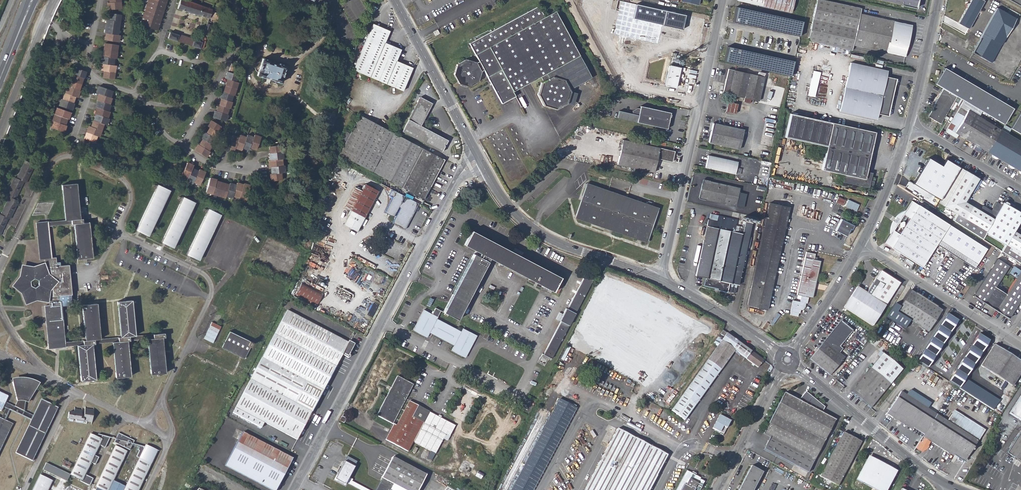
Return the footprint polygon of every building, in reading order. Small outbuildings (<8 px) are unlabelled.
[(121,0),(111,0),(111,3),(109,3),(109,10),(122,9),(121,0)] [(158,31),(168,0),(149,0),(141,27),(158,31)] [(178,9),(217,21),(220,14),(214,11),(191,2),(183,0),(181,0),(178,9)] [(791,12),(794,0),(738,0),(791,12)] [(905,56),(911,26),(860,14),(861,9),(824,0),(817,0),(807,40),(852,50),(853,45),(905,56)] [(915,8),(917,0),(880,0),(915,8)] [(969,29),(984,1),(982,0),(971,0),(970,1),(965,2),(966,8),(958,23),(969,29)] [(500,104),(511,98),(508,93),(512,91),(540,76),(542,81),(539,83),(536,94),(543,106),(555,110),(566,104),(571,91),(570,89),(565,81),(552,76),(549,77),(546,73),(558,66),(578,55),(554,10),(543,16),(538,5),(468,44),(477,62),(474,63),(464,60),(454,66),(451,75),(457,85),(467,88),(476,83),(478,73),(481,71),(500,104)] [(736,7),(732,22),(800,37),(803,22),(736,7)] [(973,52),(991,63),(1016,19),(997,8),(973,52)] [(119,35),(122,15),(112,14),(111,20),(108,20),(106,34),(108,34),(107,41),(120,42),(121,36),(119,35)] [(353,69),(403,90),(413,67),(396,60),(400,52),(401,49),(384,42),(390,30),(373,23),(353,69)] [(170,32),(168,38),(201,49),(201,48),(204,49),(206,42),(207,40),(206,39),(205,38),(204,37),(202,42),(170,32)] [(117,59),(119,45),(107,44),(105,57),(103,57),(102,64),(104,64),(103,71),(106,71),(105,78),(115,79),(117,66),(115,65),(116,59),(117,59)] [(724,61),(792,76),(795,61),(727,46),(724,61)] [(633,52),(633,53),(632,56),(628,76),(676,87),(680,68),(669,66),(670,61),(633,52)] [(565,81),(570,89),(590,78),(578,55),(558,66),(565,81)] [(272,81),(280,84),(286,67),(279,64),(278,66),(269,63),(270,61),(263,59),(257,76),(265,79),(265,78),(273,81),(272,81)] [(214,117),(227,121),(229,114),(228,114),(230,108),(231,108),(233,101),(232,101),(234,95),(235,95),(238,89),(240,82),(236,81),(239,74),(234,73),(237,64),(232,63),(229,71),(228,71),(226,77),(230,78),(227,85),(225,91),(224,91),(222,97),(223,98),(221,104),(220,104),(218,110),(217,110),(214,117)] [(839,111),(876,119),(878,114),(887,116),(896,79),(886,77),(888,71),(851,63),(839,111)] [(61,106),(74,110),(76,104),(75,103),(77,97),(80,98),(82,91),(81,91),(83,84),(85,78),(86,78),(89,71),(78,68),(76,75),(75,75),(73,81),(71,87),(69,87),(67,94),(65,100),(64,100),(61,106)] [(723,93),(744,98),(750,73),(729,68),(723,93)] [(1003,124),(1010,109),(942,68),(933,84),(942,88),(956,96),(963,100),(970,105),(981,111),(1003,124)] [(751,99),(758,101),(764,77),(750,73),(744,98),(751,99)] [(112,97),(114,91),(101,86),(99,93),(101,94),(99,100),(100,100),(98,107),(99,107),(97,114),(98,114),(96,120),(94,127),(91,126),(89,132),(87,139),(91,140),(89,146),(102,151),(104,144),(97,142),(99,136),(101,136),(104,130),(106,123),(108,124),(110,118),(109,118),(111,111),(110,111),(112,104),(111,104),(113,98),(112,97)] [(956,96),(942,88),(932,105),(934,106),(927,117),(939,124),(956,96)] [(402,132),(441,152),(448,141),(421,126),(433,104),(421,97),(402,132)] [(970,105),(963,100),(945,132),(955,138),(958,134),(955,132),(970,105)] [(726,111),(735,113),(738,104),(728,102),(726,111)] [(619,110),(617,117),(666,128),(670,112),(640,105),(640,107),(637,107),(632,109),(631,113),(619,110)] [(981,111),(970,105),(955,132),(958,134),(965,138),(978,116),(981,111)] [(53,127),(66,132),(69,125),(68,125),(70,119),(71,119),(73,113),(60,108),(55,121),(53,127)] [(866,171),(874,132),(791,113),(785,137),(826,146),(822,169),(844,175),(843,182),(868,188),(869,184),(872,185),(873,181),(872,172),(866,171)] [(1020,135),(1020,114),(1018,113),(1009,128),(1020,135)] [(322,127),(333,130),(334,129),(337,118),(325,115),(322,127)] [(339,154),(374,173),(394,134),(359,115),(339,154)] [(978,116),(965,138),(975,145),(973,148),(978,152),(981,148),(986,151),(999,129),(978,116)] [(196,149),(208,156),(211,150),(210,149),(214,143),(217,138),(221,132),(219,131),(222,125),(213,119),(209,125),(212,127),(208,132),(206,131),(202,137),(204,138),(201,144),(200,143),(196,149)] [(708,142),(739,149),(743,130),(712,123),(708,142)] [(1010,135),(999,129),(986,151),(997,158),(1010,135)] [(258,148),(262,137),(255,134),(255,137),(248,134),(247,137),(241,134),(240,137),(234,134),(233,136),(227,134),(222,146),(229,149),(230,146),(236,149),(237,147),(243,149),(244,147),(250,149),(251,145),(258,148)] [(374,173),(409,191),(424,199),(445,160),(394,134),(374,173)] [(1010,135),(997,158),(1018,170),(1020,166),(1020,142),(1010,135)] [(656,158),(672,161),(674,151),(622,139),(616,164),(653,172),(656,158)] [(272,179),(283,177),(282,171),(286,170),(285,163),(284,164),(283,157),(284,157),(284,150),(282,150),(281,143),(271,144),(272,151),(271,151),(271,158),(270,158),(271,165),(272,165),(273,172),(272,172),(272,179)] [(705,167),(734,174),(737,162),(708,155),(705,167)] [(929,159),(922,169),(920,173),(915,181),(911,178),(907,184),(932,200),(939,189),(931,184),(937,174),(941,176),(950,161),(944,158),(943,160),(939,158),(936,163),(929,159)] [(950,167),(956,171),(960,164),(954,160),(950,167)] [(8,219),(9,219),(18,202),(15,200),(24,183),(26,183),(35,165),(25,161),(16,179),(14,178),(6,195),(9,197),(0,214),(0,236),(8,219)] [(195,164),(189,161),(183,174),(189,177),(189,179),(195,181),(196,180),(202,183),(207,171),(201,168),(200,170),(194,167),(195,164)] [(979,178),(961,168),(940,204),(956,213),(951,221),(980,239),(984,233),(987,234),(995,218),(981,211),(965,202),(979,178)] [(211,176),(208,190),(214,192),(221,194),(227,195),(228,194),(234,196),(235,193),(241,195),(248,197),(252,184),(245,182),(245,183),(238,181),(238,183),(231,181),(231,183),(224,181),(218,179),(218,178),(211,176)] [(698,198),(736,206),(739,192),(740,188),(702,180),(698,198)] [(575,217),(646,242),(658,208),(587,183),(575,217)] [(62,186),(65,221),(71,220),(72,224),(74,224),(78,259),(93,257),(89,223),(83,223),(83,219),(80,219),(77,184),(62,186)] [(365,184),(362,191),(351,211),(344,225),(357,231),(364,218),(378,191),(365,184)] [(137,230),(149,236),(170,191),(158,185),(137,230)] [(344,207),(351,211),(362,191),(355,188),(344,207)] [(406,197),(392,189),(389,195),(393,197),(384,212),(393,217),(398,207),(400,208),(392,223),(404,229),(418,203),(406,197)] [(418,203),(421,204),(424,199),(409,191),(406,197),(418,203)] [(736,206),(743,208),(746,194),(739,192),(736,206)] [(162,242),(174,248),(195,203),(183,198),(162,242)] [(848,199),(845,206),(856,211),(859,204),(848,199)] [(936,243),(940,246),(943,241),(977,263),(986,248),(918,205),(916,208),(914,207),(916,204),(911,200),(905,209),(902,211),(899,213),(896,215),(894,218),(895,221),(892,222),(891,225),(890,229),(890,234),(884,242),(889,246),(892,242),(894,242),(891,247),(894,249),(899,253),(920,266),(936,243)] [(992,211),(984,206),(981,211),(995,218),(1003,205),(998,202),(992,211)] [(990,236),(1005,244),(1006,243),(1020,252),(1020,236),(1013,231),(1020,220),(1020,212),(1008,204),(1004,202),(1003,205),(995,218),(987,234),(990,236)] [(747,305),(766,309),(789,207),(770,203),(747,305)] [(187,254),(199,260),(221,215),(209,210),(187,254)] [(753,222),(748,247),(750,247),(755,216),(742,214),(741,219),(753,222)] [(745,221),(744,228),(742,234),(738,233),(734,231),(737,219),(719,215),(718,216),(718,221),(708,219),(704,232),(702,232),(699,247),(701,247),(695,275),(705,277),(703,285),(717,289),(716,290),(727,292),(729,283),(738,285),(752,223),(745,221)] [(853,225),(840,219),(835,230),(846,236),(847,232),(849,229),(851,229),(853,225)] [(47,297),(48,296),(49,305),(46,305),(49,343),(48,343),(48,348),(66,347),(65,342),(62,306),(72,305),(71,294),(72,294),(69,265),(57,266),(56,258),(52,259),(49,226),(48,222),(36,223),(37,228),(38,228),(42,260),(44,260),(45,268),(44,268),(43,264),(33,268),(24,267),(22,277),(15,285),(23,292),(27,301),(37,298),(46,299),(47,297)] [(483,255),(553,291),(561,277),(521,256),(523,252),(514,247),(512,251),(471,230),(464,245),(479,253),(478,256),(473,254),(443,312),(444,313),(444,314),(447,316),(448,315),(458,320),(488,262),(481,258),(483,255)] [(940,246),(974,267),(977,263),(943,241),(940,246)] [(1006,243),(1005,244),(1000,252),(1020,265),(1020,252),(1006,243)] [(814,254),(806,252),(796,294),(801,295),(799,301),(792,300),(789,314),(797,316),(798,312),(799,313),(800,309),(802,309),(804,306),(805,303),(806,303),(808,297),(812,297),(820,261),(814,259),(814,254)] [(1008,318),(1020,297),(1020,271),(1013,266),(1008,273),(1015,278),(1005,294),(994,287),(1008,266),(996,258),(972,295),(1008,318)] [(879,271),(866,293),(885,305),(899,284),(879,271)] [(543,354),(551,358),(593,280),(584,275),(567,308),(565,307),(559,320),(561,321),(543,354)] [(295,294),(317,305),(323,293),(301,282),(295,294)] [(872,325),(885,305),(866,293),(857,287),(844,307),(872,325)] [(893,310),(896,312),(910,321),(928,332),(941,310),(909,290),(900,305),(897,303),(893,310)] [(118,342),(112,342),(116,377),(130,376),(127,341),(130,341),(129,337),(135,336),(132,301),(118,302),(121,337),(118,337),(118,342)] [(83,345),(78,346),(82,381),(95,379),(92,345),(95,344),(94,340),(100,339),(97,304),(83,305),(85,340),(83,340),(83,345)] [(452,350),(466,357),(477,336),(463,328),(462,332),(436,318),(440,310),(434,307),(431,313),(422,309),(412,329),(426,337),(429,331),(455,345),(452,350)] [(349,356),(348,355),(346,354),(351,345),(347,343),(287,311),(262,358),(322,391),(341,355),(347,359),(348,358),(349,357),(349,356)] [(780,314),(777,312),(769,323),(772,324),(780,314)] [(891,320),(904,329),(910,321),(896,312),(891,320)] [(951,343),(956,346),(968,327),(952,317),(938,338),(949,345),(951,343)] [(852,330),(840,320),(823,341),(810,358),(829,375),(843,357),(838,353),(842,349),(839,346),(852,330)] [(211,323),(203,338),(214,343),(221,328),(211,323)] [(983,337),(968,327),(956,346),(948,358),(963,368),(983,337)] [(222,347),(245,359),(253,343),(230,331),(222,347)] [(724,337),(711,354),(725,364),(735,350),(757,366),(762,359),(727,332),(726,334),(723,331),(720,334),(724,337)] [(164,334),(153,335),(154,338),(147,339),(151,374),(166,372),(162,338),(165,337),(164,334)] [(346,354),(348,355),(354,344),(352,343),(351,345),(346,354)] [(989,371),(1006,382),(1004,384),(1005,385),(1011,388),(1020,372),(1020,362),(994,345),(980,366),(989,371)] [(683,394),(696,404),(725,364),(711,354),(683,394)] [(851,392),(870,408),(890,384),(902,370),(881,354),(851,392)] [(263,422),(297,440),(322,391),(262,358),(233,413),(260,428),(263,422)] [(985,377),(1002,389),(1005,385),(1004,384),(1006,382),(989,371),(985,377)] [(376,415),(392,424),(413,384),(397,376),(376,415)] [(19,401),(15,407),(24,411),(25,401),(29,403),(38,386),(33,384),(34,382),(30,380),(26,379),(23,379),(19,379),(18,381),(13,383),(17,401),(19,401)] [(962,390),(967,383),(964,380),(958,388),(962,390)] [(963,391),(984,404),(988,398),(966,385),(963,391)] [(923,434),(936,414),(925,407),(922,405),(901,392),(887,413),(912,429),(913,427),(923,434)] [(9,397),(0,393),(0,411),(1,412),(3,407),(6,402),(9,397)] [(763,450),(808,473),(836,420),(821,413),(824,409),(805,394),(799,401),(784,393),(773,414),(766,428),(763,434),(769,437),(763,450)] [(685,420),(696,404),(683,394),(671,410),(685,420)] [(1004,394),(994,411),(1000,415),(1011,398),(1004,394)] [(1009,412),(1020,420),(1020,394),(1009,412)] [(576,408),(559,399),(511,489),(533,489),(576,408)] [(41,400),(33,416),(31,421),(16,453),(32,461),(58,408),(41,400)] [(450,435),(455,426),(409,401),(396,425),(393,424),(385,439),(408,451),(413,443),(435,453),(446,433),(450,435)] [(10,411),(31,421),(33,416),(24,411),(15,407),(6,402),(3,407),(6,408),(1,418),(6,421),(10,411)] [(75,423),(86,423),(87,421),(93,422),(94,409),(85,408),(84,414),(79,413),(80,410),(73,409),(73,412),(68,412),(67,419),(69,419),(69,421),(73,421),(73,419),(76,419),(75,423)] [(946,420),(936,414),(923,434),(922,437),(953,456),(954,455),(964,462),(977,441),(977,440),(983,431),(953,411),(946,420)] [(719,433),(723,435),(730,420),(719,415),(712,428),(719,432),(719,433)] [(13,424),(6,421),(1,418),(0,418),(0,451),(13,424)] [(667,455),(617,429),(585,489),(649,489),(667,455)] [(113,441),(129,449),(134,440),(118,432),(113,441)] [(271,489),(276,489),(292,459),(242,432),(225,466),(271,489)] [(100,439),(90,434),(70,475),(81,480),(80,482),(89,486),(93,477),(85,473),(91,461),(95,463),(99,456),(94,454),(99,444),(105,446),(110,436),(102,433),(100,439)] [(820,476),(827,480),(834,484),(838,486),(861,442),(843,433),(820,476)] [(1019,433),(1009,449),(1020,457),(1020,434),(1019,433)] [(368,459),(374,448),(353,438),(348,448),(368,459)] [(125,487),(113,481),(127,452),(115,446),(95,487),(97,488),(96,489),(139,489),(151,464),(158,449),(140,444),(137,449),(139,450),(136,456),(139,457),(125,487)] [(358,462),(345,455),(345,456),(333,479),(345,485),(358,462)] [(424,474),(390,456),(379,477),(381,477),(374,489),(388,489),(392,483),(406,489),(415,489),(424,474)] [(883,468),(895,475),(896,471),(869,457),(867,460),(878,466),(879,464),(884,467),(883,468)] [(872,489),(875,489),(886,489),(895,475),(883,468),(884,467),(879,464),(878,466),(867,460),(856,480),(872,489)] [(68,481),(71,473),(46,462),(43,469),(68,481)] [(738,489),(753,489),(762,473),(750,467),(738,489)] [(698,485),(702,486),(705,481),(687,472),(677,489),(694,489),(697,484),(698,485)] [(52,481),(40,475),(33,489),(48,489),(52,481)] [(1006,488),(1009,489),(1016,489),(1019,485),(1010,480),(1006,488)]
